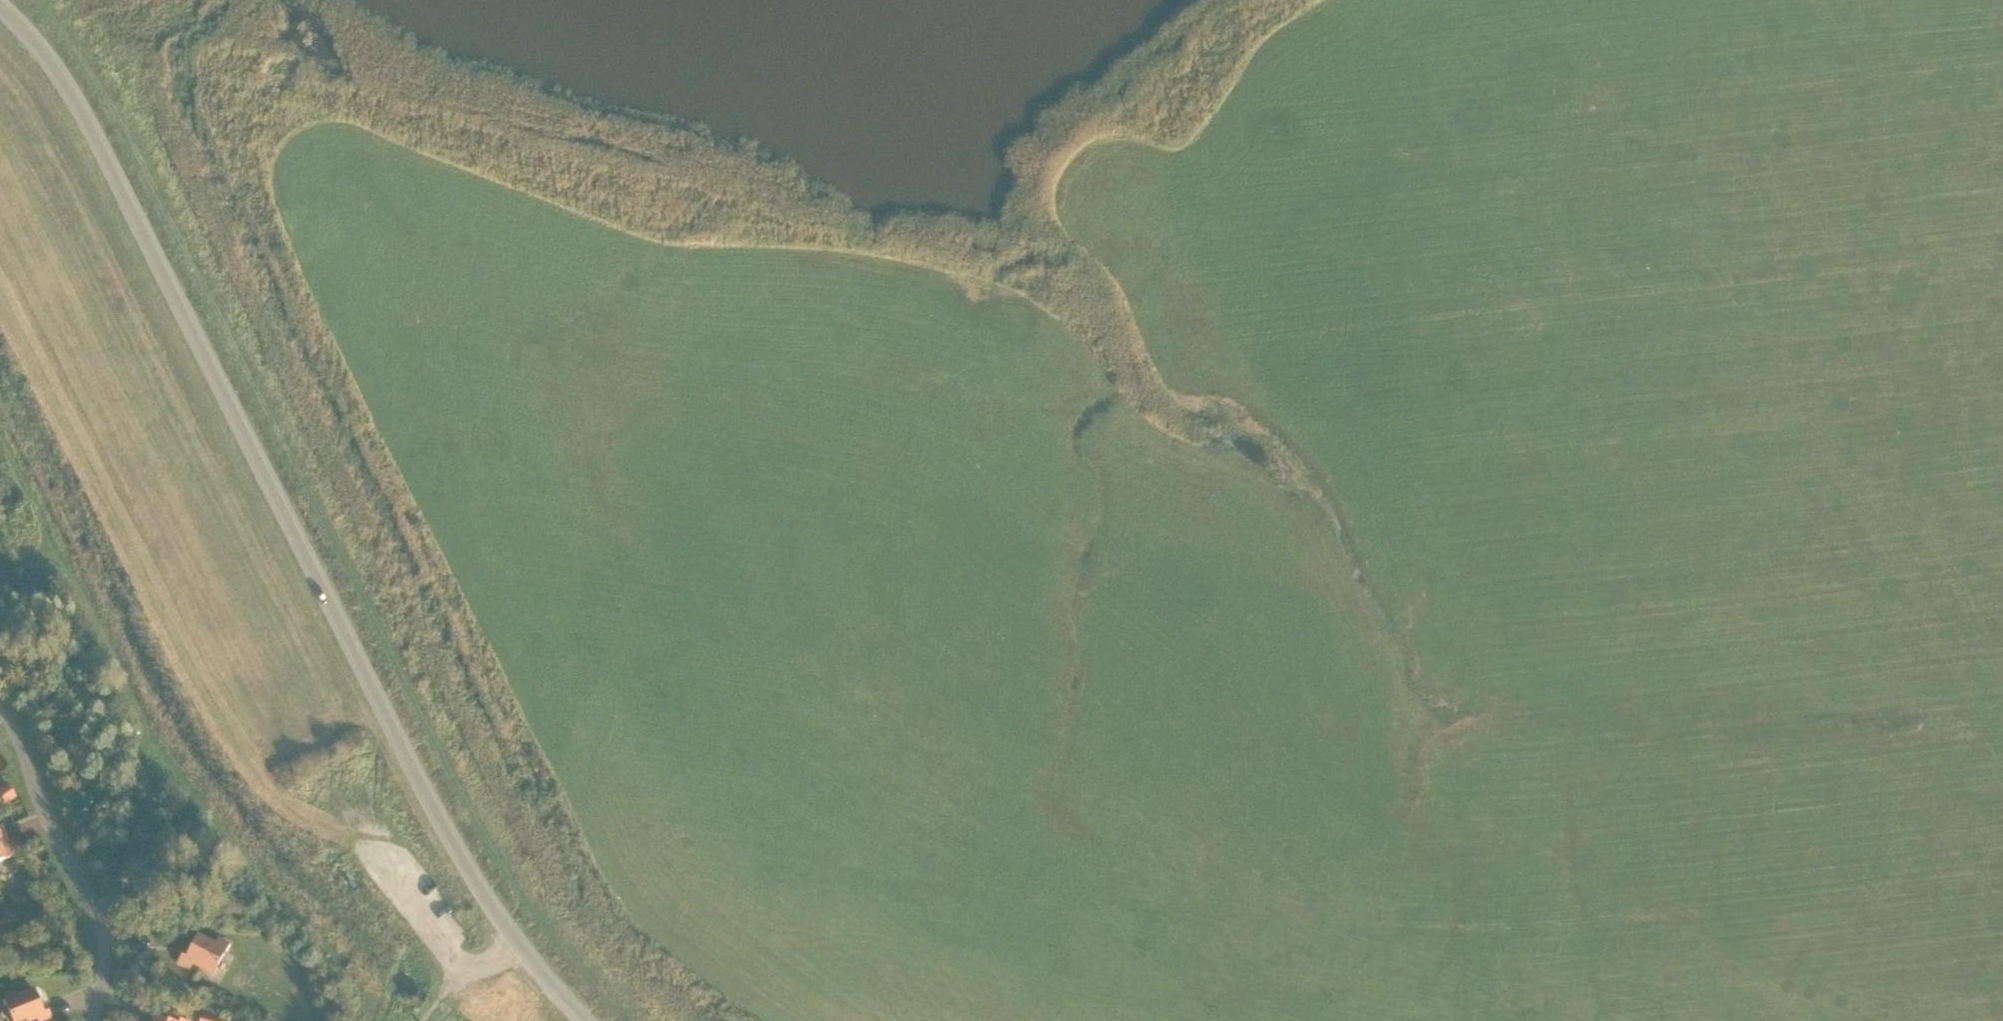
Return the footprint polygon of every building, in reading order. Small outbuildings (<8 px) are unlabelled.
[(8,785),(0,790),(0,799),(3,804),(15,796),(8,785)] [(18,854),(14,844),(8,846),(1,827),(0,828),(0,861),(18,854)] [(215,945),(198,936),(186,958),(182,956),(178,963),(189,969),(192,963),(213,974),(228,944),(219,939),(215,945)] [(38,1020),(46,1020),(51,1019),(48,1012),(44,1014),(35,990),(16,998),(13,991),(3,995),(13,1020),(28,1020),(37,1017),(38,1020)]
